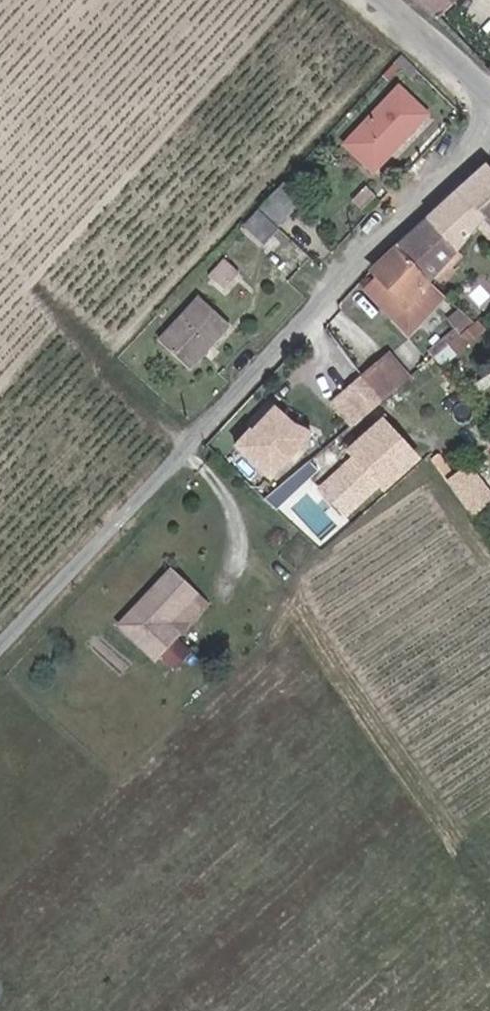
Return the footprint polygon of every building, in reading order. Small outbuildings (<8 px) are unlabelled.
[(442,15),(456,0),(424,0),(442,15)] [(437,107),(409,80),(355,137),(383,163),(437,107)] [(489,213),(489,206),(485,202),(489,197),(489,162),(446,202),(404,240),(438,273),(489,213)] [(309,191),(292,174),(266,200),(284,217),(309,191)] [(282,225),(261,205),(247,220),(268,239),(282,225)] [(418,296),(438,273),(404,240),(384,259),(418,296)] [(217,253),(202,269),(217,283),(232,266),(217,253)] [(234,319),(205,292),(163,335),(192,363),(234,319)] [(472,324),(479,319),(483,316),(470,303),(461,312),(467,319),(472,324)] [(484,315),(483,316),(479,319),(483,324),(488,320),(484,315)] [(472,324),(467,319),(440,341),(445,347),(455,339),(472,324)] [(370,373),(389,397),(415,373),(395,350),(370,373)] [(372,412),(389,397),(370,373),(353,388),(372,412)] [(265,468),(309,424),(288,414),(286,416),(271,401),(249,424),(245,420),(231,435),(265,468)] [(422,454),(387,416),(352,448),(358,453),(303,503),(327,530),(384,478),(389,483),(422,454)] [(489,501),(489,487),(472,460),(446,477),(472,514),(489,501)] [(192,593),(167,571),(118,622),(154,657),(156,654),(173,637),(176,634),(163,622),(174,611),(192,593)] [(185,622),(203,603),(192,593),(174,611),(185,622)] [(171,668),(188,651),(173,637),(156,654),(171,668)]
